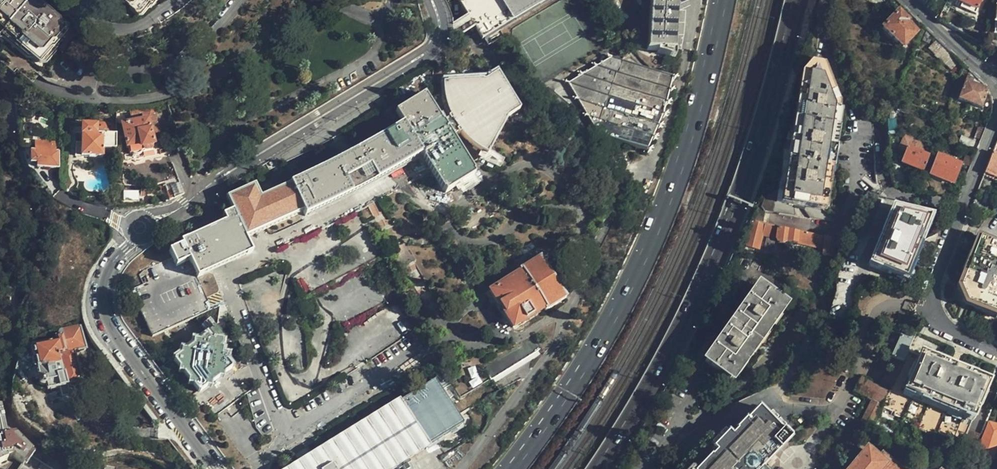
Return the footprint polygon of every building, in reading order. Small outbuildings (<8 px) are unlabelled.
[(37,0),(31,0),(30,1),(29,0),(0,0),(0,33),(2,34),(5,30),(41,62),(70,29),(65,25),(37,0)] [(153,0),(120,0),(139,17),(153,0)] [(482,40),(550,0),(459,0),(482,40)] [(653,51),(672,52),(675,0),(655,0),(653,51)] [(980,0),(953,0),(953,1),(976,11),(980,0)] [(915,33),(905,23),(906,21),(898,12),(881,28),(901,47),(915,33)] [(650,151),(672,78),(612,59),(571,85),(602,134),(601,137),(650,151)] [(830,152),(837,107),(835,107),(835,100),(824,70),(808,67),(803,75),(765,201),(822,211),(830,152)] [(254,186),(227,197),(233,211),(242,232),(245,238),(250,237),(252,236),(254,235),(256,234),(258,233),(260,232),(262,231),(264,230),(266,229),(269,228),(271,228),(273,227),(275,226),(277,224),(279,224),(281,223),(283,222),(286,221),(288,220),(290,219),(292,218),(294,217),(296,216),(298,215),(300,214),(303,213),(304,218),(307,216),(310,215),(313,214),(315,212),(318,211),(321,210),(324,208),(327,207),(329,205),(332,204),(335,203),(337,201),(340,200),(343,198),(345,197),(348,195),(351,194),(354,192),(356,191),(359,189),(362,188),(364,186),(367,185),(370,183),(372,182),(374,181),(376,179),(378,178),(380,177),(382,176),(384,175),(386,174),(388,172),(389,171),(391,170),(393,169),(395,168),(397,167),(399,166),(401,164),(403,163),(405,162),(407,161),(408,159),(410,159),(412,157),(414,156),(416,155),(418,154),(420,153),(443,191),(473,174),(448,135),(457,129),(458,131),(459,132),(460,133),(461,134),(462,135),(463,136),(464,137),(465,139),(466,140),(467,141),(468,142),(469,143),(470,144),(471,145),(472,146),(473,147),(475,148),(476,149),(477,150),(478,151),(480,152),(481,153),(482,154),(483,154),(484,155),(506,119),(519,111),(496,74),(483,82),(443,82),(443,84),(443,85),(443,86),(443,88),(443,89),(444,91),(444,92),(444,94),(444,95),(444,96),(445,98),(445,99),(445,101),(446,102),(446,103),(447,105),(447,106),(447,108),(448,109),(448,110),(449,112),(449,113),(450,114),(450,116),(451,117),(441,123),(423,94),(394,111),(401,123),(399,125),(396,127),(393,129),(390,130),(387,132),(384,134),(381,135),(378,137),(375,138),(372,140),(370,142),(367,144),(364,145),(361,147),(358,149),(355,150),(352,152),(349,153),(346,155),(343,157),(340,158),(337,160),(334,162),(331,163),(328,165),(326,167),(323,168),(320,169),(318,171),(315,172),(312,174),(310,175),(307,176),(304,178),(301,179),(299,180),(296,181),(293,183),(290,184),(288,185),(285,186),(282,188),(279,189),(276,190),(274,191),(271,192),(268,194),(265,195),(262,196),(259,197),(254,186)] [(988,91),(986,89),(976,84),(965,80),(958,99),(981,108),(988,91)] [(160,131),(153,114),(146,117),(147,119),(121,126),(126,149),(128,148),(129,155),(131,155),(136,158),(139,157),(141,153),(152,151),(151,146),(153,145),(151,134),(160,131)] [(103,150),(115,150),(116,133),(96,133),(96,126),(82,126),(82,142),(75,142),(75,157),(102,158),(103,150)] [(916,143),(903,139),(899,151),(900,152),(905,154),(902,160),(901,164),(923,172),(928,157),(919,153),(913,151),(916,143)] [(995,141),(982,173),(996,178),(996,175),(996,142),(995,141)] [(913,151),(919,153),(922,145),(916,143),(913,151)] [(966,160),(972,163),(976,153),(969,150),(966,160)] [(58,169),(58,153),(29,153),(29,165),(36,165),(36,170),(58,169)] [(952,183),(959,166),(936,156),(929,174),(952,183)] [(174,197),(183,194),(181,186),(169,190),(172,198),(174,197)] [(230,211),(226,203),(221,205),(224,213),(230,211)] [(920,238),(928,218),(889,209),(867,264),(904,279),(913,256),(916,247),(920,238)] [(224,216),(226,220),(233,237),(242,232),(233,211),(224,216)] [(226,220),(217,225),(207,228),(198,233),(181,239),(183,243),(189,258),(196,278),(212,270),(222,266),(230,262),(251,253),(245,238),(242,232),(233,237),(226,220)] [(765,224),(746,220),(741,246),(759,250),(763,231),(765,224)] [(777,227),(765,224),(763,231),(776,233),(777,227)] [(832,255),(834,237),(777,227),(776,233),(775,239),(777,243),(782,244),(786,241),(823,248),(822,254),(832,255)] [(996,318),(996,244),(978,237),(959,287),(962,295),(966,303),(996,318)] [(189,258),(183,243),(169,249),(171,256),(174,264),(189,258)] [(565,299),(541,258),(520,269),(521,272),(490,290),(513,328),(544,309),(545,311),(565,299)] [(747,356),(763,331),(765,332),(770,325),(768,323),(781,305),(755,287),(738,312),(736,311),(732,316),(734,318),(717,343),(715,342),(711,347),(714,349),(703,364),(729,381),(743,363),(744,363),(749,357),(747,356)] [(47,392),(60,389),(71,386),(81,383),(78,370),(74,352),(86,350),(80,327),(60,332),(58,335),(54,336),(54,341),(31,346),(34,358),(32,360),(32,362),(32,364),(33,366),(35,368),(37,369),(39,379),(38,381),(38,384),(39,386),(41,387),(43,388),(45,386),(47,392)] [(900,361),(913,336),(907,333),(905,336),(900,333),(889,356),(900,361)] [(232,368),(221,354),(211,354),(211,342),(205,338),(171,361),(195,394),(232,368)] [(211,354),(221,354),(221,340),(211,340),(211,342),(211,354)] [(955,365),(920,351),(903,390),(973,419),(989,380),(955,365)] [(884,372),(893,376),(900,362),(891,358),(884,372)] [(878,385),(887,389),(893,376),(884,372),(878,385)] [(886,391),(887,389),(878,385),(860,377),(853,390),(871,398),(862,418),(853,432),(864,438),(870,424),(878,407),(886,391)] [(434,381),(293,468),(393,468),(462,426),(434,381)] [(71,386),(60,389),(63,398),(73,395),(71,386)] [(886,391),(878,407),(973,449),(979,435),(968,430),(973,419),(903,390),(900,397),(886,391)] [(792,438),(784,430),(783,431),(760,408),(747,421),(746,420),(736,430),(737,431),(732,436),(728,433),(713,449),(716,452),(712,457),(711,456),(698,468),(765,468),(764,467),(792,438)] [(44,468),(73,468),(37,447),(32,453),(13,439),(4,440),(0,422),(0,464),(11,460),(22,467),(27,458),(44,468)] [(996,443),(996,427),(989,424),(978,448),(978,458),(990,461),(996,443)] [(881,454),(878,458),(866,448),(849,468),(899,468),(881,454)] [(21,468),(44,468),(27,458),(22,467),(21,468)]
